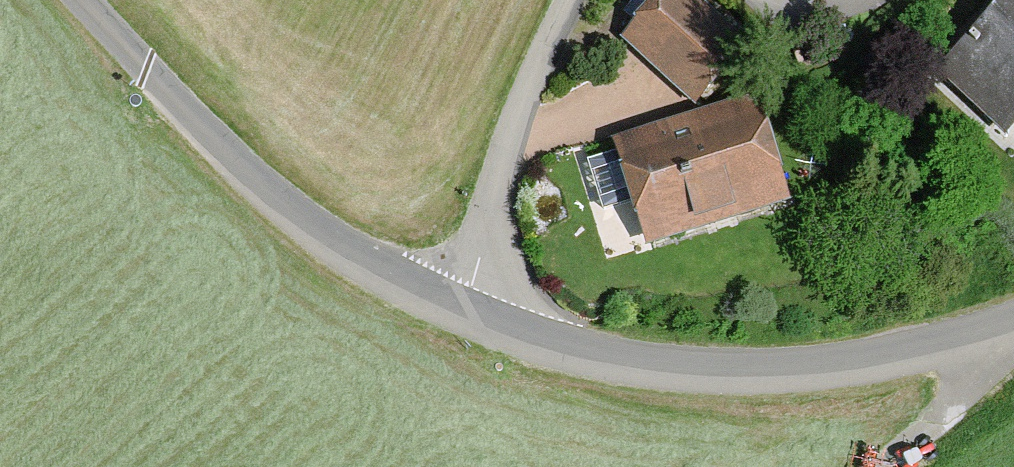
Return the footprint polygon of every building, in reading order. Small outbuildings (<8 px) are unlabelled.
[(671,0),(669,0),(626,47),(685,100),(729,52),(671,0)] [(937,74),(1000,132),(1013,117),(1013,0),(1006,0),(937,74)] [(752,111),(611,156),(641,250),(782,205),(752,111)]
